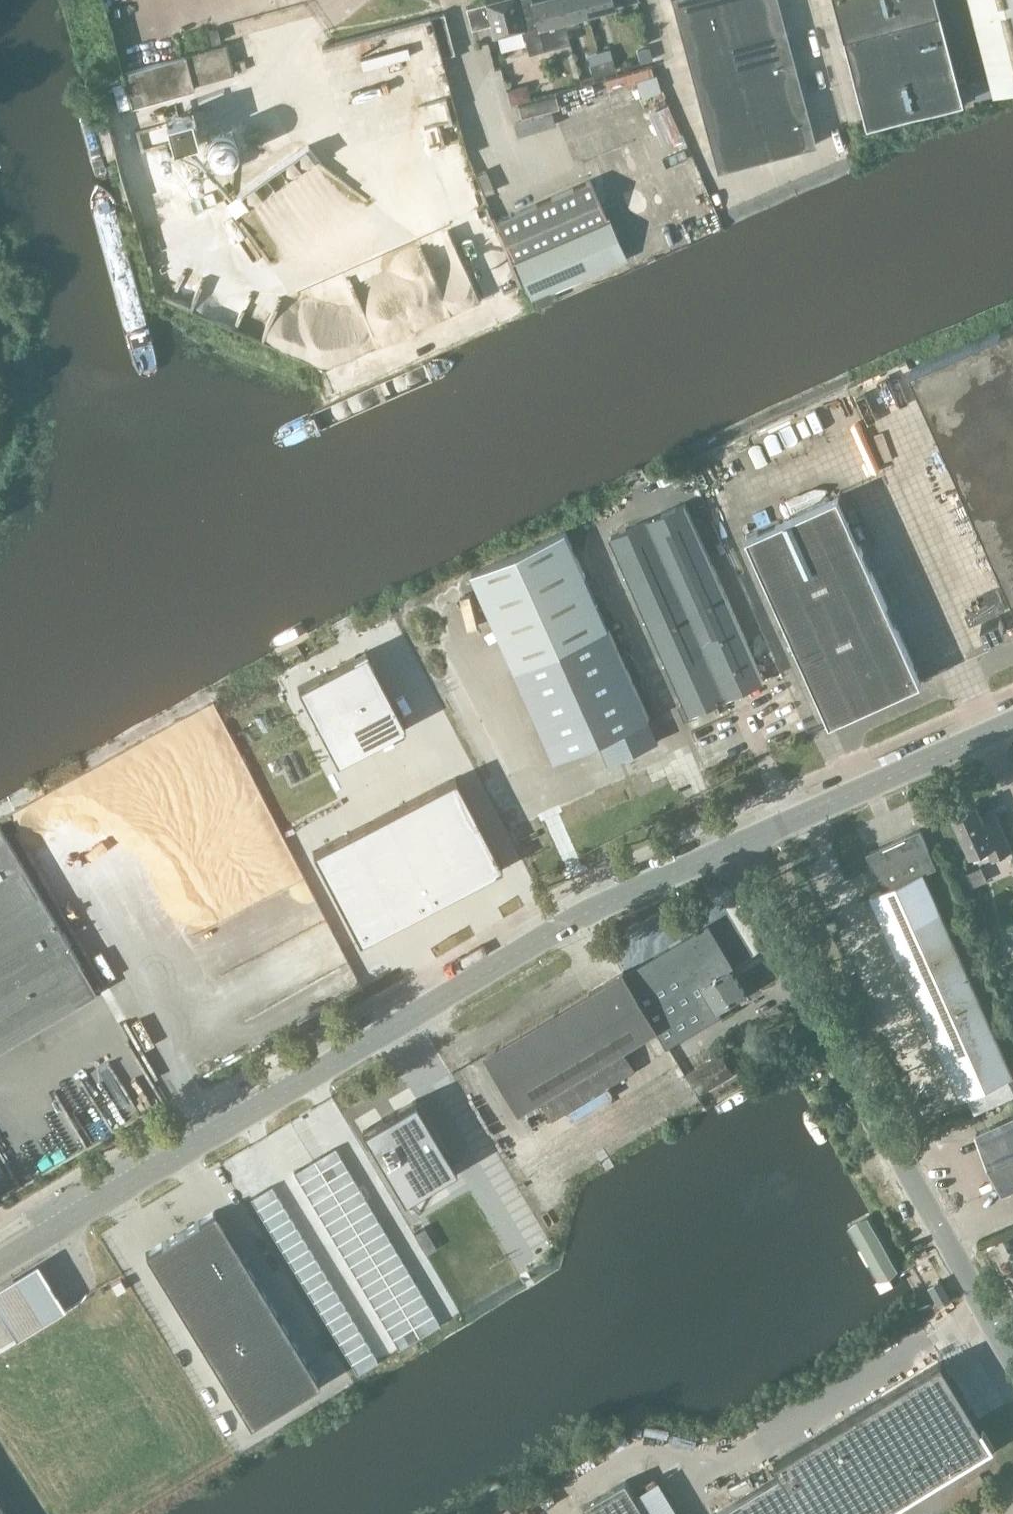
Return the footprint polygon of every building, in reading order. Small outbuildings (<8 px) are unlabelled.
[(485,1),(491,23),(494,35),(522,28),(528,52),(544,47),(531,0),(490,0),(485,1)] [(565,26),(558,0),(531,0),(544,47),(569,41),(565,26)] [(588,11),(585,0),(558,0),(565,26),(578,23),(576,14),(588,11)] [(588,11),(614,4),(614,3),(624,0),(585,0),(588,11)] [(718,13),(715,0),(671,0),(678,24),(718,13)] [(768,0),(715,0),(718,13),(768,0)] [(784,27),(777,0),(768,0),(718,13),(726,42),(784,27)] [(864,124),(960,98),(935,0),(831,0),(864,124)] [(992,94),(1012,88),(1012,0),(968,0),(992,94)] [(471,28),(491,23),(485,1),(465,7),(471,28)] [(454,52),(443,13),(431,16),(441,55),(454,52)] [(686,53),(726,42),(718,13),(678,24),(686,53)] [(217,27),(216,28),(209,29),(212,42),(221,40),(217,27)] [(784,27),(726,42),(732,65),(736,81),(795,65),(784,27)] [(692,76),(732,65),(726,42),(686,53),(692,76)] [(233,72),(231,64),(225,43),(122,71),(131,104),(194,87),(193,83),(233,72)] [(604,71),(615,68),(611,57),(601,60),(604,71)] [(592,75),(604,71),(601,60),(589,63),(592,75)] [(739,88),(736,81),(732,65),(692,76),(698,99),(739,88)] [(744,108),(802,92),(795,65),(736,81),(739,88),(744,108)] [(745,112),(744,108),(739,88),(698,99),(704,122),(745,112)] [(751,135),(766,130),(785,125),(809,119),(802,92),(744,108),(745,112),(751,135)] [(555,94),(517,104),(520,115),(558,105),(555,94)] [(536,115),(539,129),(553,126),(550,112),(536,115)] [(710,145),(729,140),(748,135),(751,135),(745,112),(704,122),(710,145)] [(785,125),(791,149),(815,143),(809,119),(785,125)] [(773,154),(791,149),(785,125),(766,130),(773,154)] [(754,159),(773,154),(766,130),(751,135),(748,135),(754,159)] [(735,164),(754,159),(748,135),(729,140),(735,164)] [(717,169),(735,164),(729,140),(710,145),(717,169)] [(124,153),(130,175),(160,167),(154,144),(124,153)] [(480,156),(469,163),(484,189),(505,177),(497,162),(486,167),(480,156)] [(589,179),(496,220),(513,257),(530,297),(534,307),(553,299),(548,289),(623,256),(606,217),(589,179)] [(473,235),(486,232),(479,206),(466,210),(473,235)] [(445,312),(432,318),(443,340),(456,334),(445,312)] [(911,368),(1012,595),(1012,322),(911,368)] [(329,329),(315,349),(325,357),(340,337),(329,329)] [(840,431),(884,425),(880,396),(818,404),(818,405),(791,408),(795,436),(824,432),(823,420),(838,418),(840,431)] [(838,495),(747,536),(830,722),(921,681),(838,495)] [(763,679),(685,502),(611,535),(685,700),(679,703),(685,717),(704,709),(702,706),(763,679)] [(471,572),(555,759),(603,738),(612,760),(658,739),(649,718),(565,530),(471,572)] [(338,761),(405,726),(366,651),(299,687),(338,761)] [(275,778),(298,827),(334,811),(311,761),(275,778)] [(420,796),(467,885),(502,866),(455,778),(420,796)] [(420,796),(385,815),(431,904),(467,885),(420,796)] [(952,814),(970,853),(990,844),(995,856),(1011,848),(999,822),(987,827),(977,804),(952,814)] [(156,1010),(202,985),(105,806),(53,835),(89,902),(84,905),(95,926),(78,935),(85,949),(78,953),(81,959),(103,947),(108,957),(123,949),(156,1010)] [(349,834),(396,922),(431,904),(385,815),(349,834)] [(80,963),(60,928),(0,826),(0,1010),(80,963)] [(870,895),(960,1098),(1012,1075),(1012,1074),(923,872),(936,867),(919,829),(866,853),(882,889),(870,895)] [(314,852),(361,941),(396,922),(349,834),(314,852)] [(963,890),(987,879),(981,865),(956,876),(963,890)] [(657,1028),(667,1046),(721,1014),(717,1007),(744,991),(731,969),(733,967),(708,925),(625,974),(626,975),(657,1028)] [(555,1012),(486,1053),(520,1110),(623,1048),(657,1028),(626,975),(625,974),(623,971),(555,1012)] [(136,1012),(120,984),(102,994),(117,1022),(136,1012)] [(689,1075),(699,1092),(734,1072),(723,1055),(689,1075)] [(414,1098),(361,1129),(403,1198),(455,1167),(414,1098)] [(976,1133),(1002,1192),(1012,1187),(1012,1117),(976,1133)] [(335,1146),(314,1159),(320,1169),(341,1157),(335,1146)] [(341,1157),(320,1169),(326,1180),(347,1168),(341,1157)] [(314,1159),(293,1171),(300,1182),(320,1169),(314,1159)] [(347,1168),(326,1180),(332,1190),(353,1178),(347,1168)] [(320,1169),(300,1182),(306,1192),(326,1180),(320,1169)] [(353,1178),(332,1190),(339,1200),(359,1188),(353,1178)] [(326,1180),(306,1192),(312,1202),(332,1190),(326,1180)] [(271,1185),(250,1197),(257,1208),(277,1195),(271,1185)] [(359,1188),(339,1200),(345,1211),(365,1198),(359,1188)] [(332,1190),(312,1202),(318,1212),(339,1200),(332,1190)] [(277,1195),(257,1208),(263,1218),(283,1206),(277,1195)] [(365,1198),(345,1211),(351,1221),(371,1209),(365,1198)] [(339,1200),(318,1212),(324,1223),(345,1211),(339,1200)] [(283,1206),(263,1218),(269,1228),(290,1216),(283,1206)] [(371,1209),(351,1221),(357,1231),(378,1219),(371,1209)] [(345,1211),(324,1223),(330,1233),(351,1221),(345,1211)] [(212,1212),(143,1254),(246,1426),(315,1385),(212,1212)] [(290,1216),(269,1228),(275,1239),(296,1226),(290,1216)] [(378,1219),(357,1231),(363,1241),(384,1229),(378,1219)] [(873,1220),(854,1231),(886,1296),(908,1283),(873,1220)] [(351,1221),(330,1233),(336,1243),(357,1231),(351,1221)] [(296,1226),(275,1239),(282,1249),(302,1236),(296,1226)] [(424,1226),(414,1232),(426,1253),(437,1247),(424,1226)] [(384,1229),(363,1241),(369,1252),(390,1240),(384,1229)] [(357,1231),(336,1243),(343,1254),(363,1241),(357,1231)] [(302,1236),(282,1249),(288,1259),(308,1247),(302,1236)] [(390,1240),(369,1252),(375,1262),(396,1250),(390,1240)] [(363,1241),(343,1254),(349,1264),(369,1252),(363,1241)] [(308,1247),(288,1259),(294,1269),(315,1257),(308,1247)] [(396,1250),(375,1262),(382,1272),(402,1260),(396,1250)] [(369,1252),(349,1264),(355,1274),(375,1262),(369,1252)] [(315,1257),(294,1269),(300,1280),(321,1267),(315,1257)] [(15,1333),(64,1304),(36,1258),(0,1279),(0,1309),(15,1333)] [(402,1260),(382,1272),(388,1283),(408,1270),(402,1260)] [(375,1262),(355,1274),(361,1285),(382,1272),(375,1262)] [(321,1267),(300,1280),(307,1290),(327,1277),(321,1267)] [(408,1270),(388,1283),(394,1293),(414,1281),(408,1270)] [(382,1272),(361,1285),(367,1295),(388,1283),(382,1272)] [(327,1277),(307,1290),(313,1300),(333,1288),(327,1277)] [(414,1281),(394,1293),(400,1303),(421,1291),(414,1281)] [(388,1283),(367,1295),(373,1305),(394,1293),(388,1283)] [(333,1288),(313,1300),(319,1310),(340,1298),(333,1288)] [(421,1291),(400,1303),(406,1314),(427,1301),(421,1291)] [(394,1293),(373,1305),(379,1316),(400,1303),(394,1293)] [(340,1298),(319,1310),(325,1320),(346,1308),(340,1298)] [(427,1301),(406,1314),(412,1324),(433,1312),(427,1301)] [(400,1303),(379,1316),(385,1326),(406,1314),(400,1303)] [(346,1308),(325,1320),(332,1331),(352,1318),(346,1308)] [(433,1312),(412,1324),(418,1335),(439,1322),(433,1312)] [(406,1314),(385,1326),(392,1336),(412,1324),(406,1314)] [(352,1318),(332,1331),(338,1341),(358,1329),(352,1318)] [(116,1320),(106,1326),(110,1333),(120,1326),(116,1320)] [(412,1324),(392,1336),(398,1347),(418,1335),(412,1324)] [(106,1326),(96,1332),(111,1356),(121,1349),(113,1338),(110,1333),(106,1326)] [(120,1326),(110,1333),(113,1338),(123,1332),(120,1326)] [(358,1329),(338,1341),(344,1351),(365,1339),(358,1329)] [(96,1332),(86,1339),(101,1362),(111,1356),(96,1332)] [(123,1332),(113,1338),(121,1349),(131,1343),(123,1332)] [(86,1339),(76,1345),(90,1368),(101,1362),(86,1339)] [(365,1339),(344,1351),(350,1361),(371,1349),(365,1339)] [(371,1349),(350,1361),(357,1372),(377,1359),(371,1349)] [(55,1357),(45,1363),(60,1387),(70,1381),(55,1357)] [(808,1513),(878,1513),(993,1444),(942,1361),(776,1461),(782,1472),(808,1513)] [(45,1363),(35,1370),(50,1393),(60,1387),(45,1363)] [(147,1369),(137,1375),(143,1385),(153,1379),(147,1369)] [(35,1370),(25,1376),(40,1399),(50,1393),(35,1370)] [(137,1375),(117,1388),(131,1411),(141,1405),(151,1399),(147,1392),(143,1385),(137,1375)] [(25,1376),(15,1382),(29,1406),(40,1399),(25,1376)] [(153,1379),(143,1385),(147,1392),(157,1386),(153,1379)] [(157,1386),(147,1392),(151,1399),(161,1393),(157,1386)] [(117,1388),(106,1394),(121,1418),(131,1411),(117,1388)] [(161,1393),(151,1399),(156,1406),(165,1400),(161,1393)] [(106,1394),(96,1401),(111,1424),(121,1418),(106,1394)] [(165,1400),(156,1406),(160,1413),(170,1407),(165,1400)] [(96,1401),(86,1407),(101,1430),(111,1424),(96,1401)] [(9,1418),(0,1404),(0,1424),(9,1418)] [(141,1405),(131,1411),(146,1435),(156,1429),(141,1405)] [(86,1407),(76,1413),(90,1437),(101,1430),(86,1407)] [(170,1407),(160,1413),(166,1423),(176,1416),(170,1407)] [(131,1411),(121,1418),(135,1441),(146,1435),(131,1411)] [(76,1413),(66,1419),(81,1443),(90,1437),(76,1413)] [(66,1419),(56,1426),(70,1449),(81,1443),(66,1419)] [(56,1426),(46,1432),(60,1455),(70,1449),(56,1426)] [(101,1430),(90,1437),(105,1460),(116,1454),(101,1430)] [(46,1432),(36,1438),(50,1462),(60,1455),(46,1432)] [(206,1434),(196,1440),(202,1450),(212,1444),(206,1434)] [(90,1437),(81,1443),(95,1466),(105,1460),(90,1437)] [(36,1438),(25,1444),(40,1468),(50,1462),(36,1438)] [(81,1443),(70,1449),(85,1473),(95,1466),(81,1443)] [(212,1444),(202,1450),(207,1457),(216,1451),(212,1444)] [(70,1449),(60,1455),(75,1479),(85,1473),(70,1449)] [(216,1451),(207,1457),(211,1463),(220,1457),(216,1451)] [(60,1455),(50,1462),(65,1485),(75,1479),(60,1455)] [(50,1462),(40,1468),(54,1492),(65,1485),(50,1462)] [(782,1472),(714,1513),(808,1513),(782,1472)] [(584,1505),(589,1513),(647,1513),(626,1479),(584,1505)] [(95,1502),(102,1513),(116,1513),(105,1496),(95,1502)] [(85,1509),(88,1513),(102,1513),(95,1502),(85,1509)]
